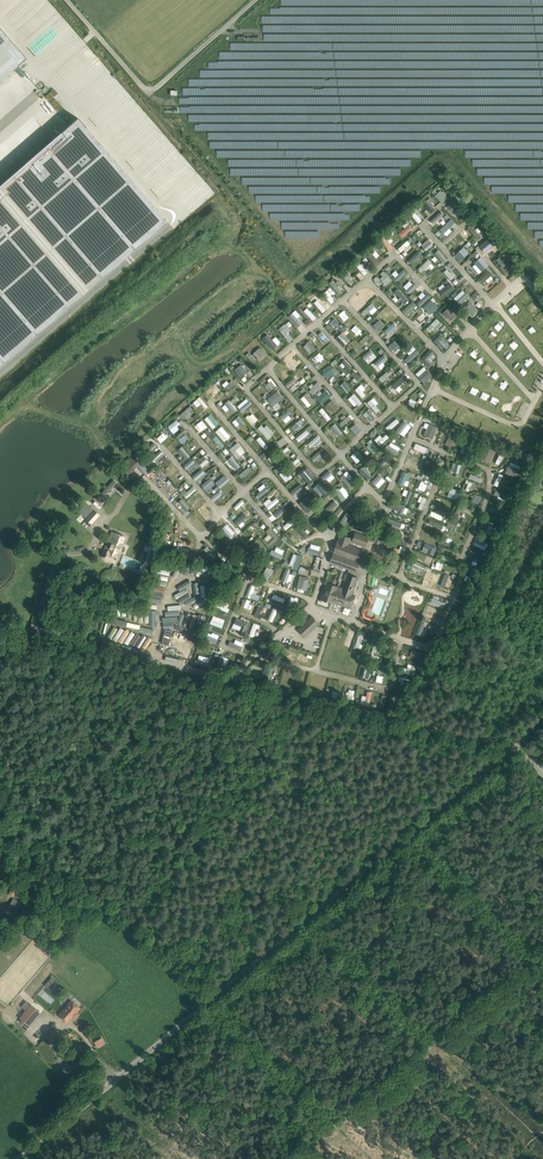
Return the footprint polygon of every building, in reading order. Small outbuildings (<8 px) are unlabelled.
[(26,58),(21,53),(21,52),(0,28),(0,80),(26,58)] [(49,33),(43,36),(45,40),(41,42),(44,48),(55,42),(52,36),(53,35),(51,31),(48,32),(49,33)] [(86,63),(95,55),(92,51),(83,59),(86,63)] [(0,192),(0,372),(168,226),(78,124),(0,192)] [(441,189),(435,195),(442,203),(448,197),(441,189)] [(431,212),(436,208),(430,202),(433,200),(430,197),(423,203),(431,212)] [(441,211),(431,220),(434,224),(444,214),(441,211)] [(418,223),(422,220),(416,212),(412,215),(418,223)] [(446,236),(452,230),(450,228),(455,222),(452,218),(437,232),(439,234),(442,232),(446,236)] [(403,238),(414,227),(409,223),(398,233),(403,238)] [(478,239),(482,236),(472,224),(468,227),(478,239)] [(467,241),(472,236),(464,229),(460,233),(467,241)] [(429,238),(421,245),(426,251),(433,244),(429,238)] [(390,249),(393,246),(387,240),(383,243),(390,249)] [(464,246),(455,255),(460,261),(470,252),(464,246)] [(367,255),(376,265),(383,258),(374,248),(367,255)] [(439,249),(434,253),(443,262),(447,258),(439,249)] [(408,260),(412,263),(422,254),(419,250),(408,260)] [(503,268),(508,265),(504,260),(512,255),(509,250),(497,259),(503,268)] [(479,273),(489,265),(482,256),(474,262),(473,260),(470,262),(479,273)] [(428,259),(418,268),(421,272),(431,263),(428,259)] [(368,272),(359,262),(356,266),(365,275),(368,272)] [(398,281),(407,273),(403,269),(395,278),(398,281)] [(377,275),(373,280),(379,286),(382,282),(386,286),(393,279),(384,270),(378,276),(377,275)] [(488,270),(478,279),(485,286),(495,277),(488,270)] [(512,279),(516,284),(524,277),(520,272),(512,279)] [(351,285),(354,281),(347,273),(343,276),(351,285)] [(436,286),(445,279),(440,273),(431,281),(436,286)] [(460,274),(452,281),(457,287),(465,279),(460,274)] [(333,279),(330,283),(340,295),(345,290),(337,281),(335,282),(333,279)] [(444,297),(455,288),(450,282),(439,291),(444,297)] [(404,302),(408,298),(398,288),(394,292),(404,302)] [(470,296),(464,289),(454,298),(460,305),(470,296)] [(367,303),(375,296),(370,291),(363,298),(367,303)] [(359,294),(353,300),(356,303),(362,298),(359,294)] [(322,312),(326,310),(318,299),(314,302),(322,312)] [(413,300),(402,310),(407,316),(418,306),(413,300)] [(432,300),(424,307),(430,314),(438,306),(432,300)] [(470,300),(463,306),(473,317),(479,310),(470,300)] [(372,302),(362,311),(365,315),(375,306),(372,302)] [(392,313),(389,310),(391,309),(388,306),(380,312),(386,318),(392,313)] [(443,313),(452,321),(458,314),(448,306),(443,313)] [(307,307),(304,310),(313,320),(317,317),(307,307)] [(344,320),(348,316),(343,310),(339,314),(344,320)] [(303,321),(301,323),(297,318),(294,321),(302,330),(307,325),(303,321)] [(438,318),(426,328),(429,331),(435,326),(437,329),(443,325),(438,318)] [(379,319),(373,325),(378,330),(385,325),(379,319)] [(394,322),(385,331),(388,334),(398,325),(394,322)] [(293,339),(288,333),(291,330),(285,323),(278,328),(289,342),(293,339)] [(500,334),(507,326),(504,324),(502,326),(499,324),(495,330),(500,334)] [(356,325),(351,329),(358,335),(362,331),(356,325)] [(337,337),(344,346),(350,340),(346,335),(349,332),(347,329),(337,337)] [(318,334),(326,343),(330,340),(322,331),(318,334)] [(274,349),(279,345),(268,333),(263,338),(274,349)] [(368,333),(359,341),(364,347),(373,339),(368,333)] [(440,335),(434,341),(442,349),(448,343),(440,335)] [(395,352),(401,346),(395,340),(389,345),(395,352)] [(247,354),(257,365),(268,355),(260,347),(252,354),(250,352),(247,354)] [(375,358),(383,351),(381,348),(373,355),(375,358)] [(421,359),(428,365),(437,356),(430,349),(421,359)] [(315,364),(324,357),(320,352),(311,359),(315,364)] [(347,372),(353,367),(345,359),(340,364),(347,372)] [(509,363),(517,372),(521,369),(512,360),(509,363)] [(242,364),(235,369),(241,377),(248,372),(242,364)] [(355,377),(353,379),(356,382),(362,377),(354,369),(351,373),(355,377)] [(379,379),(382,382),(392,373),(389,369),(379,379)] [(425,383),(433,375),(427,369),(419,376),(425,383)] [(403,375),(392,385),(396,389),(407,379),(403,375)] [(289,387),(297,379),(294,376),(286,384),(289,387)] [(266,383),(272,390),(278,386),(272,378),(266,383)] [(228,391),(236,383),(232,380),(229,383),(227,380),(222,385),(228,391)] [(312,389),(310,391),(313,395),(323,387),(318,381),(310,387),(312,389)] [(348,392),(352,389),(345,381),(341,384),(348,392)] [(357,389),(362,394),(370,387),(366,382),(357,389)] [(463,383),(460,389),(466,392),(469,385),(463,383)] [(233,397),(240,391),(236,387),(229,393),(233,397)] [(314,395),(322,404),(331,395),(326,389),(322,392),(320,390),(314,395)] [(276,410),(281,406),(278,402),(284,398),(278,390),(267,398),(276,410)] [(301,398),(309,407),(315,402),(307,392),(301,398)] [(357,403),(359,405),(363,402),(354,393),(348,399),(355,406),(357,403)] [(193,401),(197,407),(201,404),(205,408),(208,406),(201,396),(193,401)] [(380,409),(376,405),(379,402),(373,397),(367,403),(377,413),(380,409)] [(414,406),(417,400),(410,398),(408,404),(414,406)] [(246,399),(238,407),(241,410),(249,402),(246,399)] [(326,405),(333,414),(340,408),(333,399),(326,405)] [(233,413),(237,409),(229,400),(225,403),(233,413)] [(191,406),(180,413),(183,417),(185,415),(187,418),(192,414),(190,411),(193,409),(191,406)] [(252,410),(260,420),(263,417),(255,407),(252,410)] [(328,421),(331,418),(322,407),(319,411),(328,421)] [(288,409),(280,417),(283,420),(292,412),(288,409)] [(363,413),(370,422),(376,417),(369,409),(363,413)] [(205,419),(213,428),(219,423),(210,414),(205,419)] [(242,427),(246,424),(240,415),(236,418),(242,427)] [(348,415),(340,423),(344,427),(352,419),(348,415)] [(295,430),(304,421),(301,418),(292,426),(295,430)] [(397,418),(386,427),(389,431),(400,421),(397,418)] [(168,426),(174,433),(183,426),(177,419),(168,426)] [(202,430),(207,426),(202,420),(196,424),(202,430)] [(405,436),(411,425),(403,420),(397,432),(405,436)] [(331,426),(339,436),(344,432),(335,423),(331,426)] [(350,428),(357,435),(362,430),(356,423),(350,428)] [(269,439),(272,435),(271,434),(274,431),(267,425),(265,427),(262,424),(258,429),(269,439)] [(429,424),(424,435),(433,439),(438,428),(429,424)] [(227,444),(233,439),(222,426),(216,431),(227,444)] [(204,437),(211,432),(209,429),(202,435),(204,437)] [(307,430),(296,437),(299,441),(303,439),(304,441),(308,439),(306,436),(309,433),(307,430)] [(169,432),(165,435),(163,433),(157,438),(161,443),(171,435),(169,432)] [(185,433),(178,438),(182,443),(188,438),(185,433)] [(380,445),(390,437),(387,434),(382,437),(380,435),(375,439),(380,445)] [(454,448),(459,438),(451,434),(445,444),(454,448)] [(221,449),(225,446),(216,435),(212,439),(221,449)] [(265,450),(269,447),(260,436),(257,439),(265,450)] [(315,446),(324,440),(321,437),(313,442),(315,446)] [(390,443),(400,446),(402,441),(392,437),(390,443)] [(371,439),(368,442),(370,444),(367,446),(373,453),(379,447),(371,439)] [(465,447),(463,452),(472,456),(477,444),(468,440),(465,447)] [(230,449),(237,458),(246,452),(238,442),(230,449)] [(416,443),(414,448),(425,452),(427,447),(416,443)] [(398,455),(400,451),(388,445),(386,448),(398,455)] [(178,449),(187,459),(191,455),(182,446),(178,449)] [(288,447),(282,450),(285,455),(291,452),(288,447)] [(482,458),(490,462),(495,451),(487,447),(482,458)] [(322,448),(312,457),(315,461),(325,452),(322,448)] [(152,457),(156,462),(165,454),(161,449),(152,457)] [(358,450),(354,453),(361,460),(364,457),(358,450)] [(269,454),(278,464),(281,461),(272,451),(269,454)] [(120,466),(129,475),(141,462),(132,453),(120,466)] [(203,466),(209,461),(204,455),(198,460),(203,466)] [(232,456),(228,459),(237,470),(241,466),(232,456)] [(189,467),(190,469),(198,463),(193,457),(184,465),(187,469),(189,467)] [(414,470),(420,472),(423,461),(417,460),(414,470)] [(368,462),(360,471),(369,479),(373,475),(367,469),(371,464),(368,462)] [(451,472),(459,473),(461,464),(453,463),(451,472)] [(507,467),(505,473),(517,478),(520,470),(515,468),(508,465),(507,467)] [(249,466),(239,474),(242,478),(252,469),(249,466)] [(309,482),(316,476),(307,467),(301,473),(309,482)] [(287,482),(293,476),(286,469),(280,474),(287,482)] [(407,486),(412,473),(403,470),(398,483),(407,486)] [(499,473),(494,484),(498,486),(504,475),(499,473)] [(225,474),(216,482),(220,488),(230,480),(225,474)] [(210,477),(202,485),(207,491),(216,483),(210,477)] [(114,480),(102,493),(105,496),(117,483),(114,480)] [(313,488),(322,497),(329,490),(320,481),(313,488)] [(425,491),(428,484),(421,481),(418,489),(425,491)] [(258,500),(269,490),(263,483),(259,487),(262,490),(254,497),(258,500)] [(300,485),(291,491),(293,495),(303,488),(300,485)] [(181,491),(186,498),(197,490),(194,486),(186,491),(185,489),(181,491)] [(344,487),(336,492),(342,501),(350,496),(344,487)] [(457,500),(461,490),(451,487),(448,496),(457,500)] [(402,494),(406,496),(403,502),(408,504),(413,492),(405,488),(402,494)] [(220,490),(211,497),(214,501),(223,494),(220,490)] [(508,501),(510,495),(495,490),(493,496),(508,501)] [(474,494),(471,500),(478,504),(481,498),(474,494)] [(420,502),(418,508),(423,510),(427,497),(420,495),(418,501),(420,502)] [(269,509),(280,501),(277,497),(272,501),(270,498),(264,502),(269,509)] [(241,499),(234,506),(236,510),(244,502),(241,499)] [(300,503),(305,508),(308,505),(303,500),(300,503)] [(329,513),(338,503),(335,500),(325,509),(329,513)] [(393,502),(391,508),(398,510),(397,513),(402,515),(402,512),(406,514),(409,507),(393,502)] [(492,504),(490,509),(503,514),(505,510),(492,504)] [(86,518),(92,524),(100,515),(89,505),(82,513),(87,518),(86,518)] [(209,513),(204,505),(198,510),(207,521),(212,517),(209,513)] [(273,513),(278,519),(287,510),(282,505),(273,513)] [(431,510),(429,514),(442,520),(446,513),(437,509),(436,512),(431,510)] [(238,525),(248,517),(245,513),(235,521),(238,525)] [(403,532),(406,524),(390,517),(386,525),(403,532)] [(286,529),(295,522),(293,518),(283,526),(286,529)] [(440,528),(442,524),(430,519),(428,523),(440,528)] [(357,520),(355,526),(365,529),(367,524),(357,520)] [(478,530),(490,535),(494,526),(482,521),(478,530)] [(310,534),(299,523),(294,528),(305,538),(310,534)] [(273,537),(268,542),(270,545),(279,537),(270,527),(267,530),(273,537)] [(115,535),(111,533),(105,548),(108,550),(105,558),(115,562),(125,536),(116,532),(115,535)] [(355,532),(352,541),(366,546),(369,537),(355,532)] [(383,544),(385,533),(378,532),(376,542),(383,544)] [(269,533),(265,538),(268,541),(273,537),(269,533)] [(364,550),(349,545),(351,538),(340,534),(330,562),(356,572),(364,550)] [(445,536),(442,543),(450,547),(453,539),(445,536)] [(474,546),(486,549),(488,543),(476,539),(474,546)] [(422,550),(434,555),(437,547),(425,542),(422,550)] [(207,545),(204,548),(213,559),(217,556),(207,545)] [(405,554),(407,548),(401,545),(398,552),(405,554)] [(148,561),(151,553),(144,550),(142,549),(138,560),(144,563),(143,565),(141,564),(139,569),(141,570),(140,572),(144,574),(149,562),(148,561)] [(468,556),(476,559),(475,565),(478,566),(482,554),(470,550),(468,556)] [(443,559),(453,563),(455,558),(444,554),(443,559)] [(426,555),(424,561),(432,564),(434,558),(426,555)] [(421,574),(425,567),(414,562),(411,569),(421,574)] [(195,573),(199,577),(201,575),(205,579),(214,570),(210,567),(209,569),(205,564),(195,573)] [(472,574),(475,567),(470,565),(467,572),(472,574)] [(263,576),(268,579),(274,570),(268,566),(263,576)] [(280,568),(275,580),(282,583),(286,571),(280,568)] [(436,581),(438,574),(431,572),(432,569),(428,568),(424,579),(427,580),(425,586),(430,587),(432,580),(436,581)] [(352,594),(358,578),(347,573),(344,579),(346,579),(343,589),(338,587),(338,586),(328,583),(322,600),(326,601),(327,602),(327,601),(332,603),(332,601),(351,608),(355,595),(352,594)] [(445,587),(450,575),(445,573),(441,586),(445,587)] [(307,591),(311,578),(300,575),(297,589),(307,591)] [(192,580),(187,581),(189,595),(200,593),(198,582),(193,583),(192,580)] [(187,591),(188,590),(187,585),(173,590),(176,600),(178,599),(180,604),(190,600),(187,591)] [(279,605),(284,606),(288,594),(283,592),(279,605)] [(199,597),(198,598),(194,596),(189,604),(197,608),(198,607),(202,609),(206,600),(199,597)] [(444,608),(446,602),(431,597),(429,603),(444,608)] [(251,609),(253,605),(249,604),(250,601),(244,599),(242,606),(251,609)] [(221,601),(219,610),(229,612),(230,603),(221,601)] [(164,627),(177,624),(176,619),(178,619),(177,613),(179,613),(177,602),(166,605),(167,610),(164,610),(166,616),(163,617),(165,623),(163,623),(164,627)] [(274,607),(268,620),(272,622),(278,609),(274,607)] [(128,617),(132,617),(132,611),(127,611),(127,609),(122,608),(122,616),(128,616),(128,617)] [(149,622),(149,613),(139,613),(139,621),(149,622)] [(298,630),(302,634),(305,637),(319,623),(313,616),(298,630)] [(236,617),(232,627),(237,628),(235,632),(244,635),(249,623),(236,617)] [(211,619),(210,623),(222,628),(224,623),(211,619)] [(419,631),(425,633),(426,630),(428,631),(432,621),(424,619),(419,631)] [(128,622),(127,627),(142,630),(143,625),(128,622)] [(254,622),(249,635),(253,637),(257,628),(259,629),(261,625),(254,622)] [(114,625),(109,637),(113,639),(118,627),(114,625)] [(114,639),(117,641),(124,629),(121,627),(114,639)] [(165,628),(161,643),(165,644),(167,640),(171,641),(174,630),(165,628)] [(126,629),(119,641),(123,643),(130,631),(126,629)] [(135,646),(141,636),(132,630),(125,642),(130,644),(130,643),(135,646)] [(141,647),(145,650),(152,640),(148,637),(141,647)] [(242,650),(244,646),(231,640),(229,645),(242,650)] [(410,656),(422,660),(424,653),(412,649),(410,656)] [(165,654),(164,660),(180,665),(181,658),(165,654)] [(413,676),(416,665),(408,663),(405,675),(413,676)] [(362,677),(369,678),(371,669),(364,668),(362,677)] [(307,687),(320,690),(321,683),(316,683),(318,674),(310,673),(307,687)] [(402,681),(401,684),(407,686),(409,678),(400,676),(399,680),(402,681)] [(349,689),(349,692),(347,691),(346,697),(353,699),(356,690),(349,689)] [(384,709),(387,695),(383,694),(379,707),(384,709)] [(15,912),(21,903),(14,899),(9,908),(15,912)] [(71,1000),(59,1015),(68,1023),(73,1017),(75,1018),(79,1014),(77,1012),(81,1008),(71,1000)] [(31,1005),(20,1018),(28,1024),(39,1011),(31,1005)] [(47,1037),(49,1039),(57,1046),(62,1040),(64,1038),(54,1030),(47,1037)]
